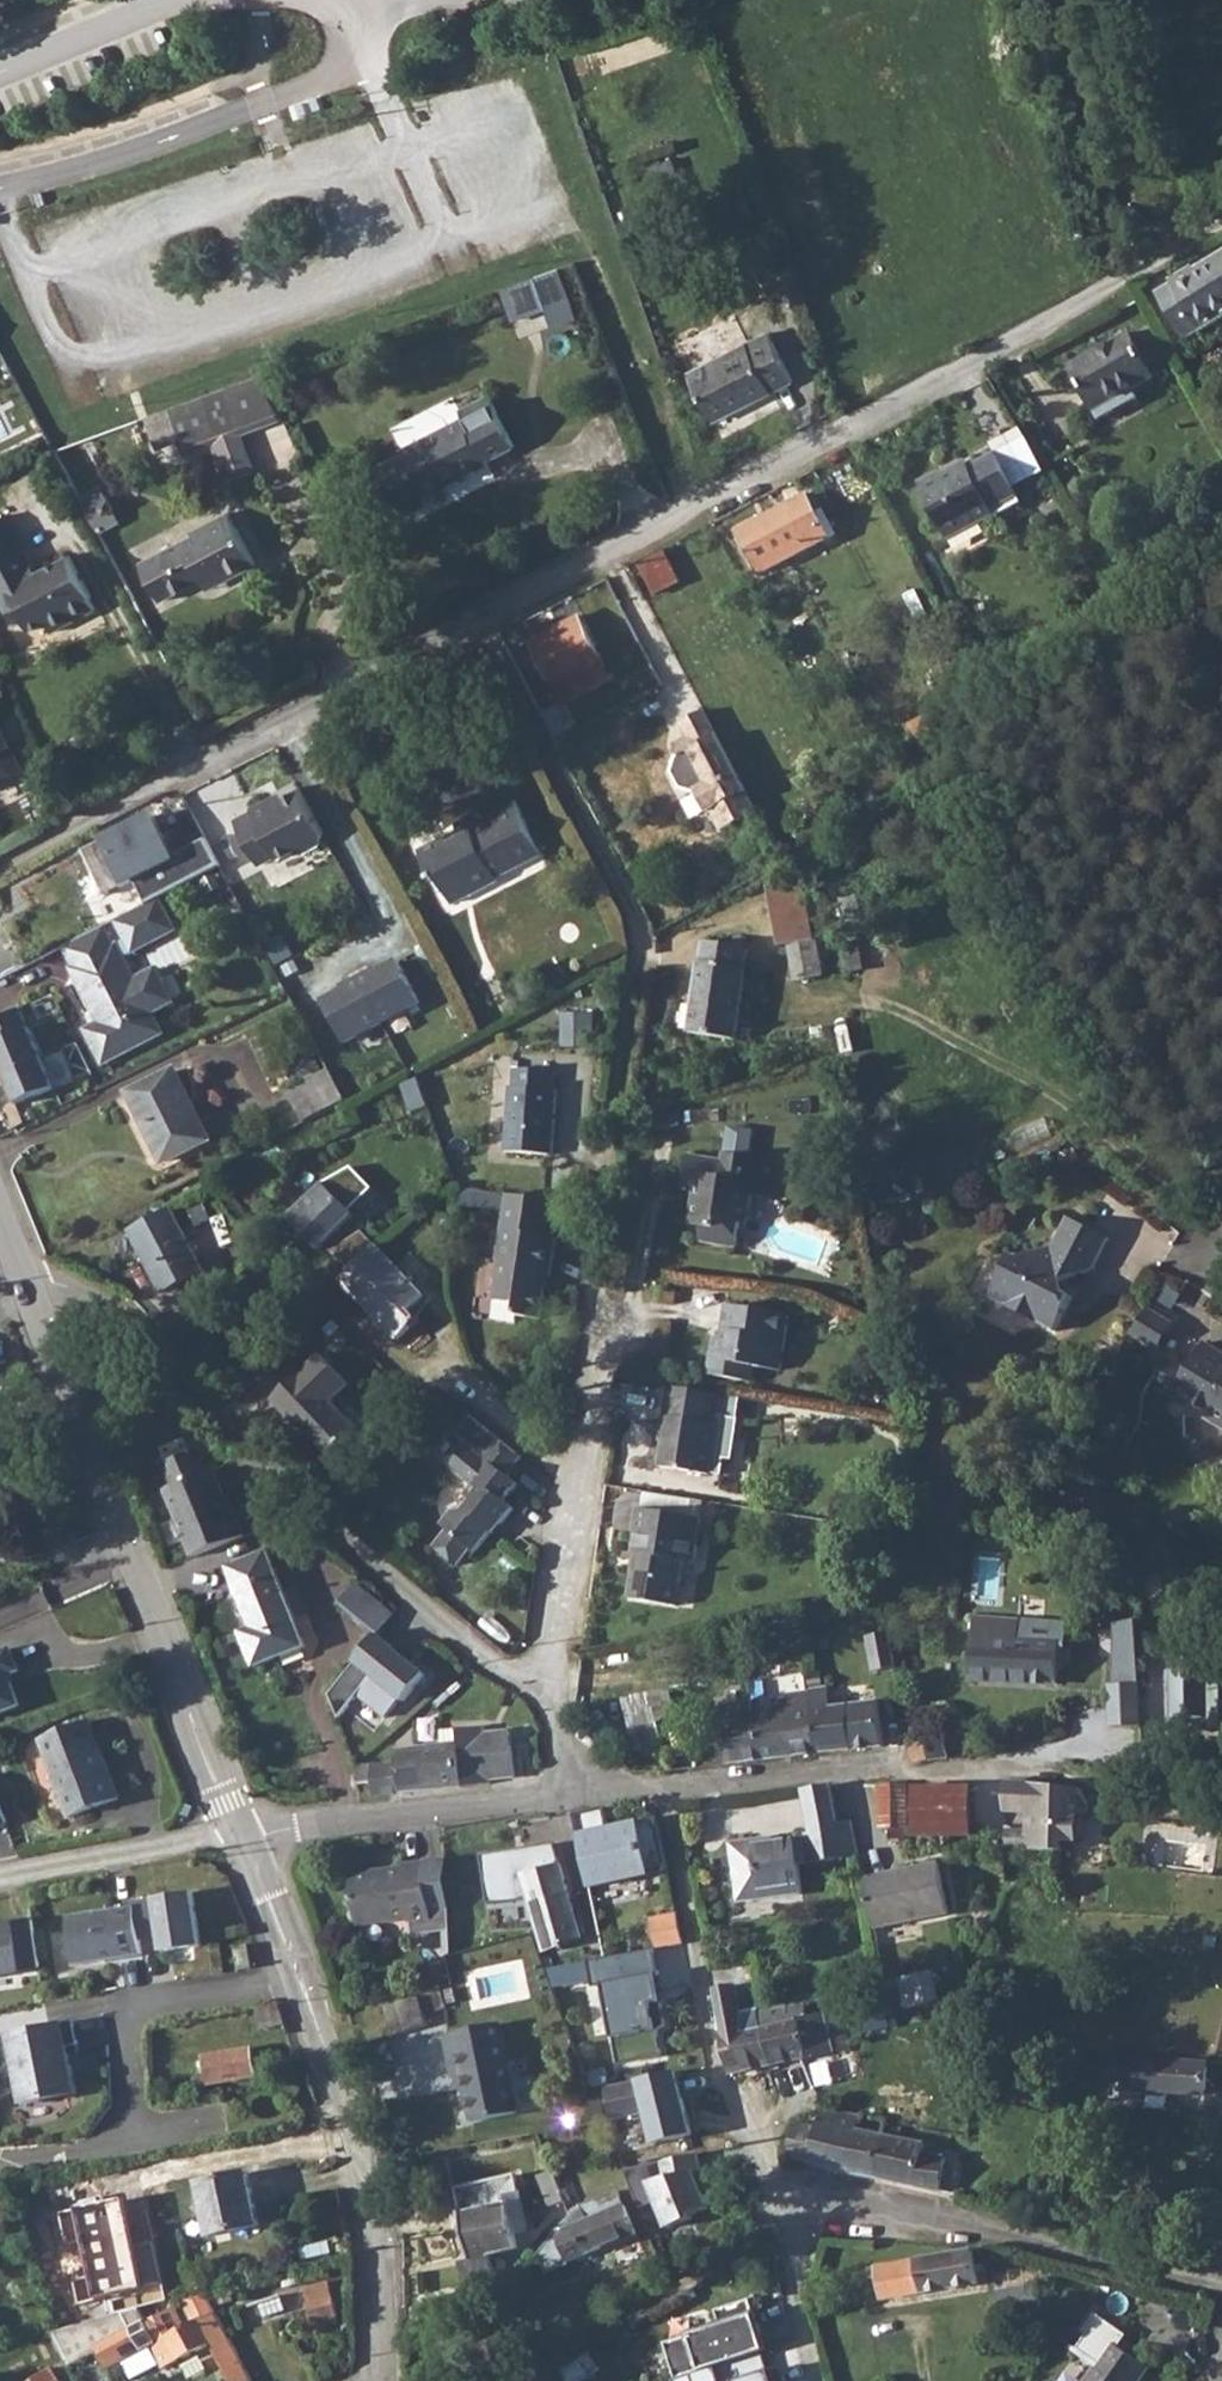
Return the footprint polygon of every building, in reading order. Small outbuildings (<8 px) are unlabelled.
[(648,167),(649,169),(657,190),(682,182),(673,157),(648,167)] [(1159,292),(1186,338),(1221,317),(1221,256),(1159,292)] [(509,298),(516,317),(547,307),(540,287),(509,298)] [(573,306),(549,315),(553,327),(578,318),(573,306)] [(769,331),(733,349),(755,402),(794,381),(769,331)] [(1130,332),(1070,366),(1092,406),(1100,420),(1139,398),(1134,389),(1155,377),(1130,332)] [(755,402),(733,349),(688,372),(713,422),(755,402)] [(258,380),(226,390),(237,419),(272,406),(258,380)] [(488,465),(486,461),(516,446),(490,394),(459,410),(463,417),(399,450),(424,498),(488,465)] [(206,399),(170,411),(180,438),(216,426),(206,399)] [(767,413),(761,400),(718,421),(724,433),(767,413)] [(989,509),(984,501),(1011,487),(994,454),(968,467),(964,461),(940,473),(938,471),(918,481),(922,489),(918,491),(941,535),(943,534),(946,539),(992,514),(989,509)] [(807,495),(785,506),(808,550),(830,538),(816,512),(807,495)] [(808,550),(785,506),(737,532),(760,575),(808,550)] [(0,519),(0,600),(7,613),(18,608),(31,631),(47,623),(52,634),(96,610),(90,599),(92,598),(70,556),(37,574),(6,516),(0,519)] [(193,538),(181,543),(201,581),(220,572),(225,581),(254,567),(228,516),(191,534),(193,538)] [(201,581),(181,543),(141,565),(160,602),(201,581)] [(664,549),(637,562),(653,594),(679,580),(664,549)] [(580,615),(531,640),(552,680),(567,673),(578,694),(612,676),(580,615)] [(560,703),(542,712),(555,738),(573,729),(560,703)] [(704,711),(681,724),(688,738),(674,745),(680,756),(678,757),(673,773),(679,785),(692,778),(710,813),(712,812),(723,833),(758,815),(704,711)] [(936,720),(910,734),(921,755),(947,740),(936,720)] [(25,772),(0,723),(0,784),(25,772)] [(692,778),(679,785),(681,789),(697,794),(697,793),(708,814),(710,813),(692,778)] [(301,787),(274,801),(300,849),(304,850),(322,841),(324,831),(301,787)] [(250,813),(247,814),(270,857),(276,855),(277,857),(296,847),(300,849),(274,801),(272,802),(270,799),(249,809),(250,813)] [(456,830),(441,839),(444,845),(517,806),(514,801),(482,817),(475,814),(454,826),(456,830)] [(517,806),(444,845),(467,889),(473,885),(477,892),(500,881),(499,878),(543,855),(517,806)] [(270,857),(247,814),(236,820),(259,863),(270,857)] [(152,815),(129,828),(138,845),(124,853),(135,875),(150,868),(163,895),(221,866),(207,841),(191,849),(178,825),(162,834),(152,815)] [(444,845),(441,839),(419,850),(432,875),(437,873),(450,898),(467,889),(444,845)] [(631,851),(617,858),(621,864),(635,856),(631,851)] [(824,978),(817,939),(813,940),(799,870),(768,888),(779,947),(787,946),(794,984),(824,978)] [(107,924),(70,943),(80,964),(77,966),(102,1020),(88,1028),(104,1061),(159,1033),(151,1016),(165,1009),(149,976),(140,981),(126,954),(178,926),(163,895),(119,918),(131,940),(118,947),(107,924)] [(699,961),(688,1034),(737,1041),(747,969),(745,968),(747,948),(703,943),(700,961),(699,961)] [(402,959),(362,977),(385,1024),(425,1005),(402,959)] [(347,1043),(385,1024),(362,977),(324,997),(347,1043)] [(502,989),(488,996),(493,1006),(508,999),(502,989)] [(0,1014),(0,1055),(17,1096),(57,1082),(23,1003),(0,1014)] [(511,1083),(504,1147),(552,1152),(558,1088),(555,1088),(557,1070),(516,1065),(514,1083),(511,1083)] [(328,1069),(286,1092),(302,1123),(345,1101),(328,1069)] [(174,1072),(128,1095),(163,1165),(208,1141),(174,1072)] [(694,1220),(707,1222),(715,1224),(714,1238),(742,1243),(746,1219),(752,1219),(757,1189),(749,1188),(754,1154),(727,1150),(726,1159),(693,1153),(688,1184),(699,1186),(694,1220)] [(324,1174),(288,1211),(322,1244),(357,1207),(324,1174)] [(556,1200),(506,1194),(497,1259),(500,1263),(496,1300),(519,1303),(518,1314),(541,1318),(546,1285),(547,1273),(551,1274),(556,1237),(551,1236),(556,1200)] [(170,1213),(135,1232),(143,1247),(139,1249),(161,1290),(200,1269),(170,1213)] [(999,1281),(990,1301),(1056,1335),(1074,1300),(1069,1297),(1063,1283),(1095,1273),(1111,1241),(1068,1220),(1051,1250),(1018,1260),(1013,1256),(992,1263),(999,1281)] [(376,1246),(343,1277),(377,1311),(373,1314),(397,1338),(416,1318),(408,1311),(424,1294),(376,1246)] [(728,1336),(724,1361),(741,1363),(740,1376),(766,1379),(769,1365),(792,1369),(801,1313),(741,1303),(737,1329),(746,1331),(745,1339),(728,1336)] [(1134,1331),(1157,1348),(1176,1324),(1153,1306),(1134,1331)] [(1169,1400),(1221,1434),(1221,1355),(1205,1344),(1188,1371),(1169,1400)] [(321,1347),(273,1394),(330,1452),(361,1424),(333,1396),(348,1378),(321,1347)] [(730,1391),(676,1382),(667,1440),(670,1440),(667,1464),(730,1473),(732,1450),(741,1451),(746,1416),(726,1413),(730,1391)] [(472,1417),(457,1435),(470,1445),(508,1476),(522,1458),(472,1417)] [(508,1476),(470,1445),(449,1470),(471,1490),(464,1499),(469,1503),(460,1514),(451,1514),(439,1528),(444,1533),(430,1551),(454,1570),(469,1552),(473,1555),(489,1536),(492,1538),(515,1511),(505,1503),(520,1486),(508,1476)] [(164,1484),(193,1555),(246,1534),(233,1503),(230,1504),(214,1466),(207,1468),(201,1451),(191,1447),(171,1454),(166,1463),(174,1481),(164,1484)] [(642,1530),(639,1551),(644,1551),(644,1558),(641,1571),(638,1572),(634,1595),(673,1602),(676,1585),(685,1580),(689,1557),(700,1560),(703,1538),(695,1536),(699,1515),(643,1506),(639,1529),(642,1530)] [(267,1552),(226,1569),(251,1629),(240,1633),(254,1667),(304,1648),(267,1552)] [(361,1580),(342,1600),(381,1632),(384,1631),(399,1612),(361,1580)] [(974,1617),(969,1680),(1056,1687),(1060,1642),(1017,1638),(1019,1620),(974,1617)] [(430,1668),(384,1631),(359,1660),(403,1699),(430,1668)] [(13,1677),(10,1671),(21,1666),(12,1644),(0,1648),(0,1682),(13,1677)] [(1175,1664),(1170,1718),(1221,1723),(1221,1668),(1175,1664)] [(0,1682),(0,1709),(22,1701),(13,1677),(0,1682)] [(1142,1682),(1111,1681),(1110,1723),(1140,1724),(1142,1682)] [(829,1685),(808,1688),(816,1754),(849,1750),(884,1746),(878,1700),(832,1706),(829,1685)] [(808,1688),(754,1695),(755,1701),(763,1761),(785,1758),(816,1754),(808,1688)] [(670,1689),(648,1693),(649,1696),(656,1722),(674,1711),(670,1689)] [(656,1722),(649,1696),(623,1702),(636,1755),(663,1747),(656,1722)] [(755,1701),(722,1706),(729,1765),(745,1763),(763,1761),(755,1701)] [(94,1726),(67,1736),(103,1812),(124,1804),(94,1726)] [(396,1765),(356,1770),(357,1785),(371,1784),(373,1798),(439,1790),(488,1785),(487,1779),(509,1777),(505,1732),(482,1733),(481,1727),(439,1731),(440,1745),(395,1751),(396,1765)] [(946,1735),(924,1740),(930,1762),(952,1757),(946,1735)] [(103,1812),(67,1736),(44,1744),(74,1823),(103,1812)] [(918,1742),(915,1743),(912,1746),(910,1751),(911,1759),(919,1764),(930,1762),(924,1740),(918,1742)] [(1036,1781),(1004,1778),(1004,1783),(1004,1807),(1005,1809),(1025,1811),(1041,1812),(1042,1799),(1059,1800),(1059,1783),(1036,1781)] [(904,1780),(879,1781),(879,1828),(889,1828),(889,1840),(905,1841),(905,1833),(904,1780)] [(757,1839),(732,1842),(739,1894),(763,1891),(764,1898),(804,1893),(801,1862),(844,1856),(841,1840),(856,1837),(853,1819),(839,1821),(832,1782),(803,1787),(804,1790),(809,1826),(807,1830),(808,1838),(778,1842),(759,1845),(757,1839)] [(1005,1832),(1003,1847),(1058,1849),(1059,1840),(1078,1840),(1079,1809),(1086,1808),(1087,1796),(1075,1785),(1059,1783),(1059,1800),(1042,1799),(1041,1812),(1025,1811),(1025,1828),(1005,1828),(1005,1832)] [(11,1824),(0,1795),(0,1827),(11,1824)] [(605,1803),(574,1810),(588,1875),(658,1859),(655,1817),(647,1818),(608,1825),(606,1808),(605,1803)] [(970,1818),(970,1833),(1005,1832),(1005,1828),(1005,1818),(970,1818)] [(430,1930),(450,1928),(442,1857),(398,1862),(398,1866),(350,1870),(355,1921),(408,1916),(408,1918),(428,1916),(430,1930)] [(584,1938),(561,1861),(521,1872),(545,1950),(584,1938)] [(896,1874),(864,1880),(873,1928),(949,1914),(938,1861),(896,1869),(896,1874)] [(134,1902),(72,1912),(77,1964),(145,1951),(145,1939),(160,1935),(161,1948),(203,1941),(193,1886),(135,1898),(134,1902)] [(678,1913),(649,1920),(656,1946),(683,1941),(678,1913)] [(0,1923),(0,1974),(40,1966),(31,1918),(0,1923)] [(249,1943),(236,1946),(240,1970),(254,1967),(249,1943)] [(602,1983),(615,2060),(658,2053),(655,2027),(662,2024),(658,2001),(650,2003),(645,1975),(657,1972),(653,1948),(588,1958),(593,1983),(602,1983)] [(935,1968),(901,1977),(908,2006),(942,1998),(935,1968)] [(420,1995),(384,2006),(392,2034),(429,2025),(426,2014),(420,1995)] [(759,2006),(719,2017),(719,2032),(729,2074),(771,2064),(764,2028),(763,2023),(761,2023),(760,2009),(759,2006)] [(798,2020),(764,2028),(771,2064),(848,2047),(839,2008),(798,2017),(798,2020)] [(66,2015),(9,2027),(23,2100),(81,2090),(66,2015)] [(501,2021),(445,2033),(456,2089),(465,2087),(474,2122),(519,2112),(501,2021)] [(210,2077),(197,2080),(198,2086),(257,2076),(253,2048),(207,2056),(210,2077)] [(1132,2060),(1107,2059),(1105,2095),(1141,2099),(1142,2090),(1205,2093),(1206,2062),(1132,2058),(1132,2060)] [(651,2076),(604,2086),(611,2119),(659,2110),(651,2076)] [(860,2113),(822,2106),(816,2129),(793,2125),(787,2158),(847,2171),(860,2113)] [(860,2113),(847,2171),(875,2177),(884,2134),(888,2118),(889,2116),(860,2111),(860,2113)] [(884,2134),(875,2177),(934,2189),(957,2194),(964,2162),(948,2159),(948,2155),(924,2149),(925,2144),(884,2134)] [(565,2201),(553,2167),(537,2174),(549,2207),(565,2201)] [(245,2172),(198,2183),(209,2235),(256,2224),(245,2172)] [(516,2174),(456,2186),(471,2258),(461,2260),(465,2282),(495,2276),(490,2254),(519,2247),(516,2232),(509,2203),(522,2199),(516,2174)] [(700,2176),(661,2190),(671,2217),(710,2203),(700,2176)] [(558,2236),(568,2261),(635,2233),(625,2205),(616,2208),(613,2200),(585,2211),(588,2221),(562,2232),(558,2236)] [(972,2250),(870,2267),(871,2277),(879,2275),(884,2299),(978,2281),(976,2272),(985,2269),(984,2260),(980,2260),(980,2254),(973,2254),(972,2250)] [(328,2282),(306,2288),(314,2321),(336,2315),(328,2282)] [(664,2341),(676,2377),(697,2370),(763,2350),(766,2349),(747,2286),(712,2297),(720,2323),(664,2341)] [(142,2349),(131,2329),(121,2311),(52,2327),(53,2329),(66,2356),(72,2366),(101,2351),(110,2368),(123,2361),(132,2378),(163,2362),(165,2366),(211,2344),(223,2366),(239,2357),(206,2294),(189,2298),(199,2320),(189,2325),(178,2303),(150,2317),(161,2340),(142,2349)] [(603,2341),(577,2356),(584,2367),(610,2352),(603,2341)] [(1084,2380),(1137,2380),(1147,2366),(1112,2341),(1084,2380)] [(763,2350),(697,2370),(700,2380),(781,2380),(777,2368),(769,2371),(763,2350)]
